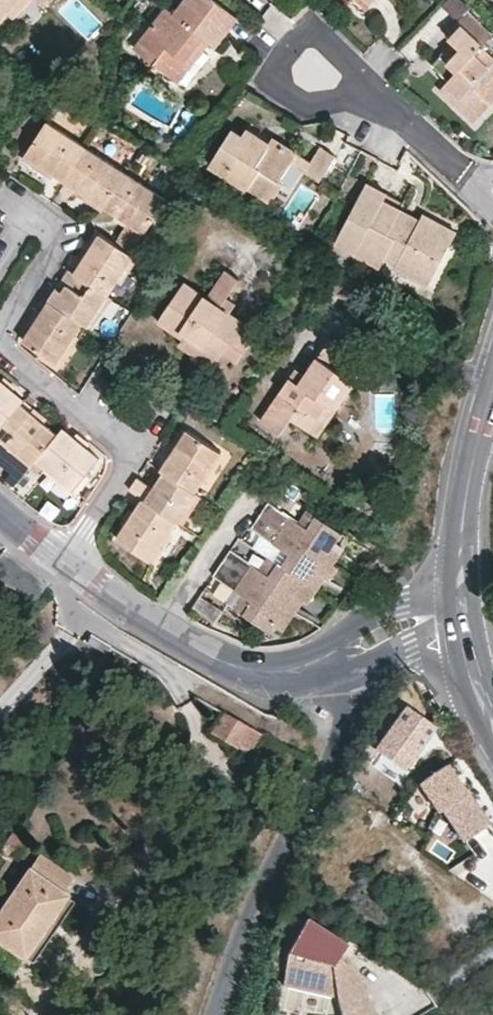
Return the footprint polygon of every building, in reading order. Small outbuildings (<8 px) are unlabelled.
[(8,13),(21,0),(0,0),(0,21),(8,13)] [(31,0),(21,0),(8,13),(13,17),(31,0)] [(209,46),(214,49),(237,20),(212,0),(186,0),(173,16),(166,11),(140,44),(159,60),(153,68),(170,81),(202,40),(209,46)] [(371,4),(367,0),(350,0),(363,12),(371,4)] [(482,113),(492,102),(492,59),(487,53),(486,52),(485,50),(484,48),(483,46),(457,21),(445,35),(452,42),(459,48),(449,62),(441,55),(432,66),(446,81),(440,90),(454,105),(465,94),(482,113)] [(177,86),(209,46),(202,40),(170,81),(177,86)] [(452,42),(441,55),(449,62),(459,48),(452,42)] [(133,52),(153,68),(159,60),(140,44),(133,52)] [(474,122),(482,113),(465,94),(454,105),(474,122)] [(68,183),(91,149),(52,125),(30,158),(57,175),(68,183)] [(310,160),(273,137),(271,141),(247,127),(242,134),(233,129),(210,164),(238,182),(242,175),(253,181),(250,187),(271,200),(284,182),(279,177),(291,162),(319,179),(335,156),(320,147),(310,160)] [(106,207),(107,208),(128,175),(91,149),(68,183),(86,194),(106,207)] [(126,221),(134,226),(143,232),(154,216),(165,199),(128,175),(107,208),(126,221)] [(253,181),(242,175),(238,182),(248,189),(250,187),(253,181)] [(370,181),(365,190),(385,200),(387,197),(403,206),(406,200),(370,181)] [(444,256),(454,240),(444,235),(450,224),(425,211),(422,217),(417,226),(398,217),(403,207),(403,206),(387,197),(385,200),(365,190),(337,243),(355,252),(362,241),(371,246),(369,251),(384,261),(388,255),(399,261),(397,265),(416,276),(430,249),(444,256)] [(170,203),(165,199),(154,216),(160,219),(170,203)] [(422,217),(403,207),(398,217),(417,226),(422,217)] [(444,235),(454,240),(460,230),(450,224),(444,235)] [(134,226),(123,245),(135,254),(143,259),(155,240),(143,232),(134,226)] [(83,266),(79,272),(109,291),(135,254),(123,245),(104,234),(83,266)] [(380,266),(384,261),(369,251),(371,246),(362,241),(355,252),(380,266)] [(430,283),(444,256),(430,249),(416,276),(430,283)] [(253,331),(226,313),(216,307),(225,293),(238,275),(225,266),(206,293),(206,295),(205,296),(203,296),(202,296),(180,282),(157,317),(184,335),(202,346),(208,338),(223,348),(229,339),(242,348),(253,331)] [(58,290),(53,296),(86,318),(90,321),(109,291),(79,272),(73,268),(64,281),(70,286),(67,290),(65,293),(61,290),(61,289),(60,289),(58,290)] [(216,307),(226,313),(235,299),(225,293),(216,307)] [(86,318),(53,296),(41,315),(28,336),(59,356),(86,318)] [(213,362),(223,348),(208,338),(202,346),(184,335),(180,341),(213,362)] [(237,357),(242,348),(229,339),(223,348),(237,357)] [(326,407),(335,412),(355,384),(339,372),(348,358),(351,355),(329,340),(306,373),(299,382),(292,378),(261,421),(280,433),(290,421),(308,433),(326,407)] [(299,369),(292,378),(299,382),(306,373),(299,369)] [(24,399),(26,396),(15,387),(0,374),(0,427),(24,399)] [(37,455),(58,429),(38,411),(24,399),(0,427),(0,434),(32,460),(37,455)] [(317,438),(335,412),(326,407),(308,433),(317,438)] [(58,429),(37,455),(74,485),(99,455),(84,442),(63,424),(58,429)] [(166,468),(197,488),(223,447),(189,426),(180,438),(162,464),(166,468)] [(199,489),(197,488),(166,468),(162,475),(157,481),(163,485),(161,489),(138,473),(131,485),(144,495),(178,517),(179,518),(199,489)] [(150,557),(178,517),(144,495),(128,519),(118,535),(150,557)] [(340,528),(317,512),(309,524),(300,519),(270,498),(268,501),(261,512),(324,554),(332,540),(340,528)] [(309,524),(317,512),(308,506),(300,519),(309,524)] [(324,554),(261,512),(255,521),(252,524),(281,543),(292,550),(283,562),(307,578),(315,566),(322,571),(327,574),(336,562),(331,559),(324,554)] [(340,545),(332,540),(324,554),(331,559),(340,545)] [(292,550),(281,543),(273,556),(278,559),(283,562),(292,550)] [(307,578),(283,562),(278,559),(270,572),(260,566),(232,548),(230,550),(224,559),(286,600),(294,588),(302,593),(305,596),(314,583),(307,578)] [(273,556),(269,553),(260,566),(270,572),(278,559),(273,556)] [(31,610),(46,591),(0,558),(0,586),(31,610)] [(286,600),(224,559),(218,568),(215,573),(243,592),(252,599),(244,611),(267,627),(273,619),(286,600)] [(322,571),(315,566),(307,578),(314,583),(322,571)] [(302,593),(294,588),(286,600),(294,606),(302,593)] [(252,599),(243,592),(235,605),(244,611),(252,599)] [(294,606),(286,600),(273,619),(281,625),(294,606)] [(436,725),(404,701),(363,759),(371,764),(381,751),(402,767),(405,769),(425,740),(436,725)] [(259,733),(223,711),(208,733),(235,749),(239,744),(249,750),(259,733)] [(439,750),(425,740),(405,769),(402,767),(394,779),(410,790),(439,750)] [(488,798),(454,811),(475,839),(492,826),(492,806),(488,798)] [(24,843),(8,832),(0,843),(0,853),(4,856),(9,850),(15,854),(24,843)] [(63,896),(58,893),(69,877),(36,854),(25,870),(0,905),(0,944),(20,958),(63,896)] [(71,902),(63,896),(20,958),(29,964),(71,902)] [(348,949),(307,922),(287,959),(278,989),(331,1004),(338,1014),(374,1014),(361,982),(340,963),(348,949)]
